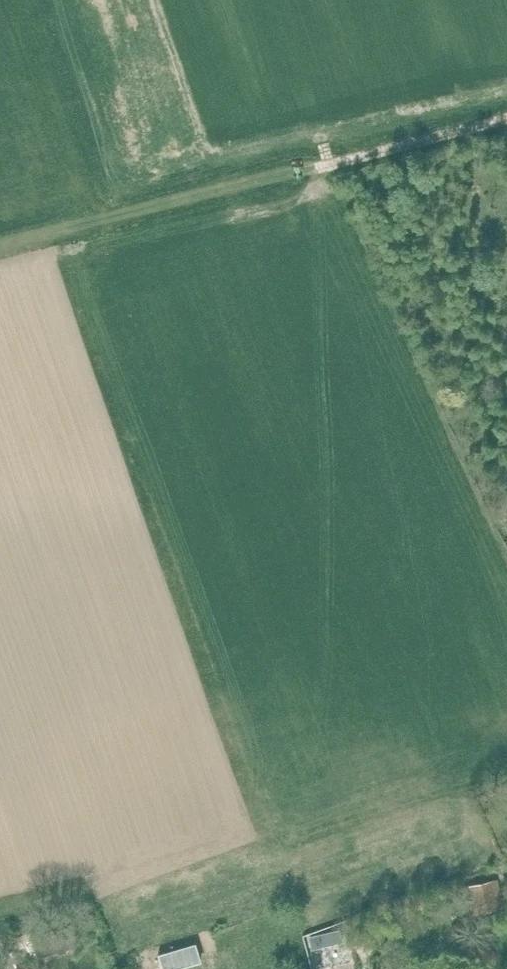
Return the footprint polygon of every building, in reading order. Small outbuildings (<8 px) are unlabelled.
[(497,880),(474,886),(480,913),(504,908),(497,880)] [(14,935),(2,937),(5,953),(17,951),(14,935)] [(158,955),(162,968),(176,968),(200,962),(194,944),(158,955)]
